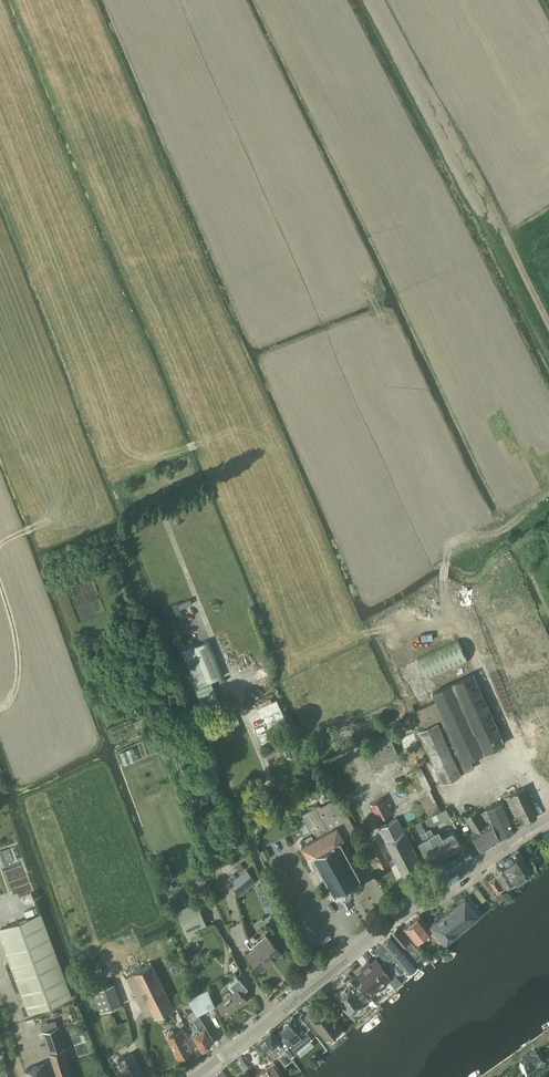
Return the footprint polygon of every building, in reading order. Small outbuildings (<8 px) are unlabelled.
[(418,657),(428,679),(469,660),(458,638),(418,657)] [(182,649),(186,660),(194,680),(193,681),(203,704),(219,698),(211,680),(224,675),(210,639),(193,646),(191,639),(180,643),(182,649)] [(436,700),(416,709),(424,727),(418,730),(419,732),(446,721),(468,770),(474,767),(470,758),(505,742),(474,673),(459,679),(433,691),(436,700)] [(446,721),(419,732),(441,781),(442,782),(468,770),(446,721)] [(402,738),(397,740),(402,751),(416,745),(407,724),(398,728),(402,738)] [(362,747),(371,769),(399,757),(392,741),(401,737),(398,731),(362,747)] [(287,741),(277,745),(279,750),(289,746),(287,741)] [(419,766),(407,772),(429,815),(441,809),(419,766)] [(509,789),(502,793),(508,806),(506,807),(515,827),(535,815),(523,786),(510,791),(509,789)] [(303,846),(301,848),(304,854),(307,853),(308,855),(312,853),(313,854),(314,854),(316,860),(312,862),(316,868),(316,869),(320,867),(321,867),(323,872),(323,873),(324,874),(327,879),(326,879),(327,880),(330,885),(330,886),(330,887),(331,886),(334,891),(333,891),(334,893),(340,890),(342,894),(347,892),(348,893),(354,890),(353,888),(357,886),(355,882),(361,879),(360,877),(357,872),(358,872),(357,871),(354,866),(354,865),(353,865),(350,860),(351,859),(350,858),(347,853),(348,853),(347,852),(351,850),(343,835),(351,831),(354,829),(356,828),(346,810),(345,810),(344,811),(337,797),(321,806),(319,803),(302,812),(312,830),(313,829),(317,836),(314,838),(312,834),(305,838),(307,841),(302,844),(303,846)] [(486,809),(481,811),(485,821),(490,819),(491,821),(499,837),(503,834),(515,827),(506,807),(502,799),(485,806),(486,809)] [(446,808),(437,813),(441,821),(450,816),(446,808)] [(476,809),(466,815),(475,831),(472,832),(481,849),(499,837),(491,821),(485,825),(476,809)] [(378,827),(403,873),(421,863),(397,817),(378,827)] [(431,817),(425,819),(428,825),(434,822),(431,817)] [(421,822),(415,825),(420,833),(426,830),(421,822)] [(431,828),(426,830),(440,856),(450,850),(442,837),(443,836),(439,829),(433,832),(431,828)] [(423,838),(418,841),(421,847),(429,862),(440,856),(426,830),(420,833),(423,838)] [(443,836),(442,837),(450,850),(460,845),(453,831),(443,836)] [(361,844),(370,862),(372,861),(376,868),(388,862),(375,837),(361,844)] [(261,849),(265,859),(270,856),(266,847),(261,849)] [(488,878),(497,892),(495,894),(499,900),(504,897),(500,890),(509,884),(532,870),(531,869),(533,868),(534,863),(532,860),(528,859),(526,860),(518,848),(496,862),(498,866),(495,867),(494,871),(496,874),(488,878)] [(163,853),(156,856),(159,862),(165,860),(163,853)] [(165,860),(160,862),(167,880),(171,879),(165,860)] [(241,862),(236,866),(240,872),(245,868),(241,862)] [(247,870),(231,883),(239,894),(256,880),(247,870)] [(263,883),(256,886),(259,892),(266,890),(263,883)] [(466,896),(431,922),(434,926),(444,939),(482,910),(470,894),(467,897),(466,896)] [(189,940),(199,936),(197,930),(208,926),(197,901),(176,910),(189,940)] [(33,908),(25,911),(27,916),(35,913),(35,912),(33,908)] [(29,1012),(72,996),(41,913),(0,928),(0,934),(29,1012)] [(434,926),(431,922),(429,924),(420,913),(405,925),(416,941),(434,926)] [(398,926),(392,931),(416,960),(423,954),(411,939),(410,940),(398,926)] [(416,960),(392,931),(382,939),(394,953),(389,957),(402,973),(407,968),(409,971),(419,963),(416,960)] [(268,936),(249,953),(262,968),(281,951),(268,936)] [(385,969),(376,958),(371,962),(370,961),(362,967),(363,969),(358,973),(374,992),(379,988),(381,990),(388,984),(387,982),(392,977),(390,975),(394,972),(389,966),(385,969)] [(87,978),(103,971),(99,962),(84,969),(87,978)] [(133,971),(155,1016),(173,1007),(151,962),(133,971)] [(218,1003),(226,1013),(246,997),(241,992),(248,986),(239,975),(230,983),(235,988),(218,1003)] [(373,995),(362,981),(356,987),(352,981),(336,993),(352,1012),(366,1001),(366,1000),(373,995)] [(93,990),(101,1011),(122,1003),(114,982),(93,990)] [(216,1005),(207,988),(188,998),(197,1013),(214,1004),(215,1005),(216,1005)] [(307,1013),(320,1029),(322,1028),(328,1036),(335,1030),(337,1034),(344,1029),(340,1025),(342,1023),(338,1018),(337,1018),(335,1017),(334,1017),(328,1010),(319,1017),(312,1009),(307,1013)] [(209,1042),(214,1039),(200,1014),(193,1018),(198,1027),(192,1031),(202,1049),(210,1044),(209,1042)] [(280,1033),(276,1036),(284,1045),(292,1056),(298,1051),(296,1049),(310,1039),(316,1034),(305,1020),(301,1014),(296,1018),(293,1015),(286,1021),(285,1022),(287,1025),(279,1031),(280,1033)] [(66,1046),(59,1025),(43,1031),(59,1076),(72,1076),(62,1047),(66,1046)] [(170,1033),(168,1034),(179,1056),(191,1050),(184,1035),(187,1034),(183,1027),(173,1032),(172,1029),(168,1031),(170,1033)] [(271,1030),(257,1042),(263,1050),(264,1050),(272,1059),(278,1054),(286,1065),(294,1058),(292,1056),(284,1045),(276,1036),(271,1030)] [(129,1076),(138,1076),(144,1074),(133,1052),(119,1059),(129,1076)] [(525,1076),(530,1076),(535,1073),(536,1073),(535,1073),(545,1066),(538,1053),(533,1052),(530,1054),(529,1060),(520,1067),(525,1076)] [(44,1062),(24,1069),(27,1076),(49,1076),(44,1062)] [(257,1074),(258,1076),(282,1076),(273,1063),(257,1074)] [(212,1076),(229,1076),(224,1069),(212,1076)] [(257,1074),(253,1076),(247,1069),(236,1076),(258,1076),(257,1074)]
